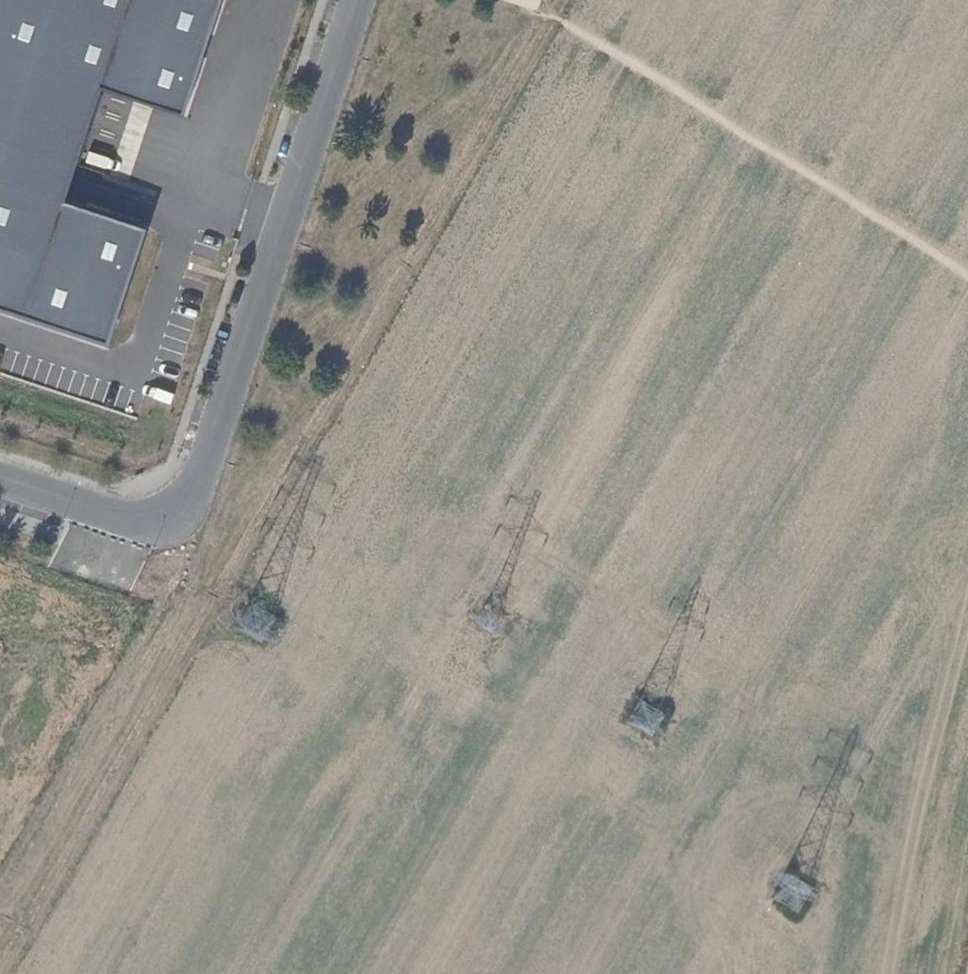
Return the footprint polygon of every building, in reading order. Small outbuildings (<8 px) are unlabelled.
[(114,344),(152,226),(73,201),(109,87),(189,112),(224,0),(0,0),(0,309),(114,344)]
